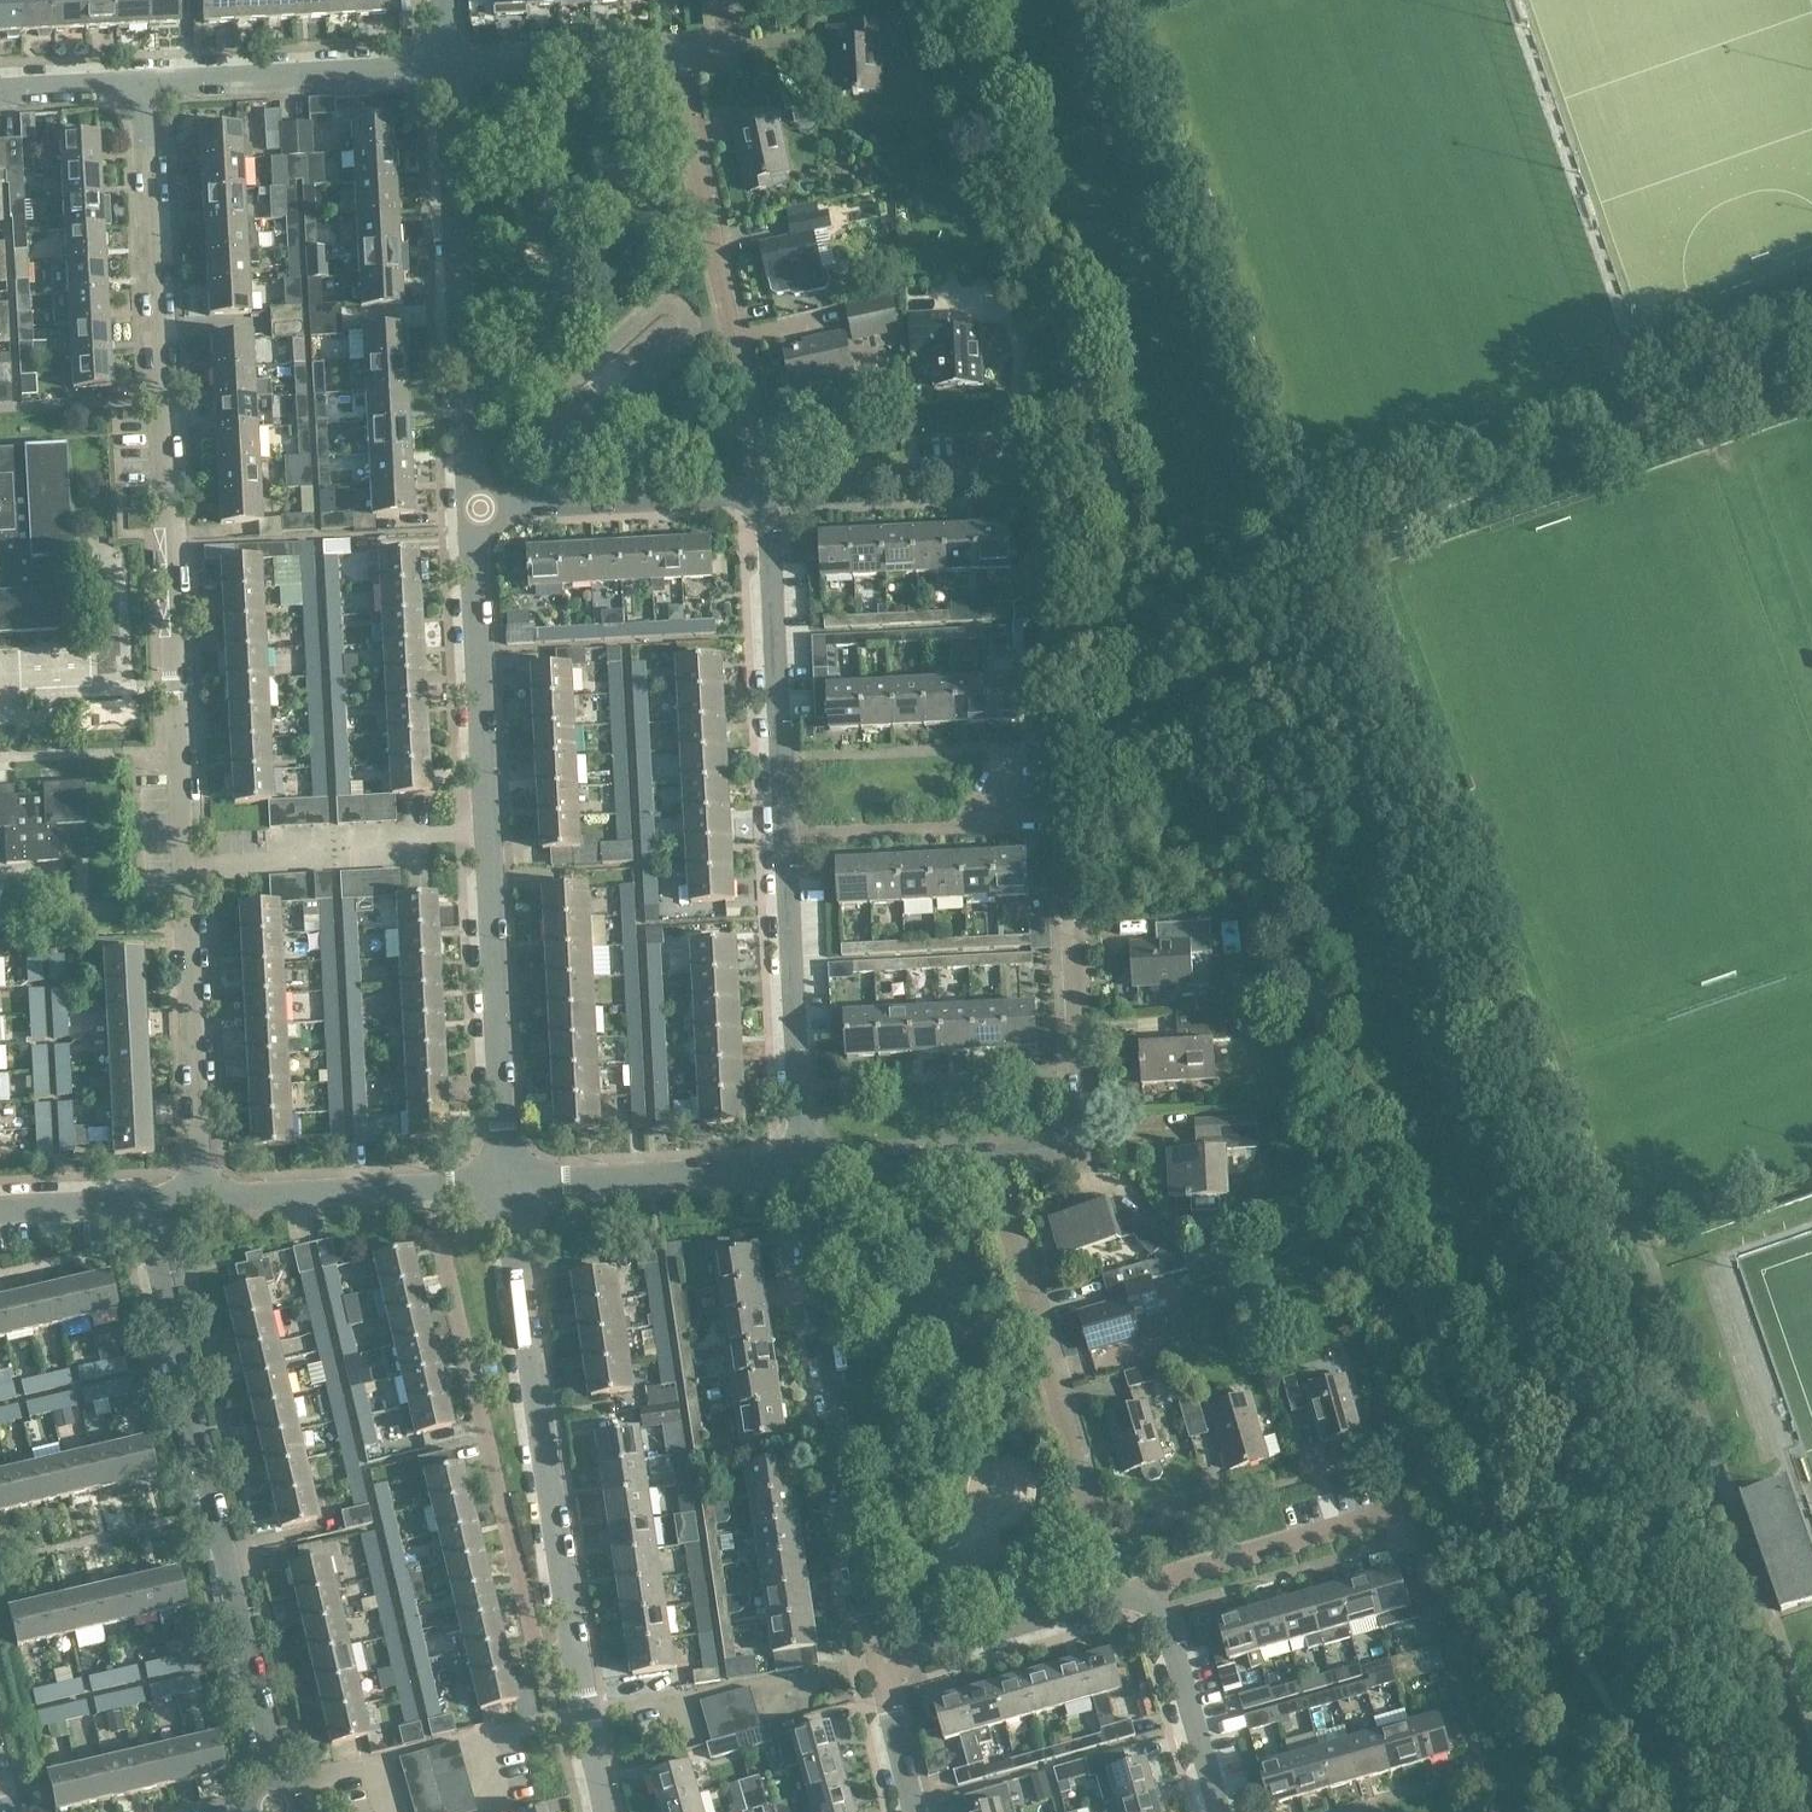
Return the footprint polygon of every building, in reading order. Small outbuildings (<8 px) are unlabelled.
[(4,34),(6,39),(18,38),(19,33),(21,33),(19,0),(0,0),(0,34),(4,34)] [(21,33),(36,32),(38,37),(49,37),(51,32),(52,32),(50,0),(19,0),(21,33)] [(84,30),(82,0),(50,0),(52,32),(84,30)] [(84,30),(114,28),(113,0),(82,0),(84,30)] [(114,28),(146,27),(144,0),(113,0),(114,28)] [(146,27),(178,25),(177,0),(144,0),(146,27)] [(233,0),(202,0),(203,24),(234,23),(233,0)] [(234,23),(264,21),(263,0),(233,0),(234,23)] [(264,21),(294,20),(293,0),(263,0),(264,21)] [(324,0),(293,0),(294,20),(325,18),(324,0)] [(354,0),(324,0),(325,18),(355,17),(354,0)] [(355,17),(386,15),(385,0),(354,0),(355,17)] [(524,8),(524,0),(491,0),(492,10),(524,8)] [(524,8),(555,7),(554,0),(524,0),(524,8)] [(880,42),(879,23),(850,24),(851,42),(834,43),(836,79),(833,79),(834,95),(879,93),(876,42),(880,42)] [(795,124),(820,119),(807,107),(792,110),(795,124)] [(50,131),(50,112),(20,112),(20,131),(50,131)] [(769,187),(767,178),(788,173),(775,114),(734,123),(749,192),(769,187)] [(340,154),(351,153),(393,151),(391,120),(349,122),(350,140),(339,141),(340,154)] [(296,156),(308,155),(312,155),(311,123),(295,124),(296,156)] [(296,156),(295,124),(279,125),(281,157),(285,156),(296,156)] [(251,146),(241,147),(240,128),(198,130),(200,161),(241,159),(252,158),(251,146)] [(61,170),(100,168),(99,135),(60,137),(61,170)] [(20,139),(4,140),(5,172),(22,172),(20,139)] [(342,184),(352,184),(395,181),(393,151),(351,153),(352,171),(342,171),(342,184)] [(296,156),(298,182),(301,181),(301,186),(309,186),(308,155),(296,156)] [(296,156),(285,156),(287,187),(294,187),(294,182),(298,182),(296,156)] [(241,159),(200,161),(201,192),(243,190),(241,159)] [(100,168),(61,170),(63,201),(102,200),(100,168)] [(5,172),(5,184),(5,185),(8,184),(9,203),(23,203),(22,184),(22,172),(5,172)] [(352,184),(354,215),(396,213),(395,181),(352,184)] [(313,186),(309,186),(301,186),(303,218),(315,217),(313,186)] [(294,187),(287,187),(283,187),(285,219),(296,218),(294,187)] [(203,223),(244,221),(243,190),(201,192),(203,223)] [(47,234),(64,233),(103,231),(103,219),(110,219),(109,199),(102,200),(63,201),(64,219),(46,220),(47,234)] [(9,212),(11,218),(12,235),(25,235),(23,203),(9,203),(9,212)] [(788,220),(792,239),(812,234),(832,230),(828,212),(788,220)] [(354,215),(356,246),(398,243),(396,213),(354,215)] [(304,248),(316,248),(315,217),(303,218),(304,248)] [(296,218),(285,219),(287,249),(297,249),(296,218)] [(204,254),(246,252),(257,251),(256,235),(253,234),(252,221),(244,221),(203,223),(203,236),(199,239),(200,250),(204,252),(204,254)] [(103,231),(64,233),(66,265),(105,263),(103,231)] [(825,270),(820,271),(812,234),(792,239),(761,246),(771,292),(778,295),(790,293),(796,296),(825,290),(826,289),(827,288),(828,286),(829,285),(829,283),(829,281),(829,279),(829,278),(829,276),(828,275),(827,273),(826,272),(825,270)] [(25,235),(12,235),(13,267),(27,267),(25,235)] [(356,246),(357,277),(399,275),(398,243),(356,246)] [(316,248),(304,248),(306,279),(318,278),(316,248)] [(297,249),(287,249),(288,280),(299,280),(297,249)] [(206,285),(248,283),(246,252),(204,254),(206,285)] [(105,263),(66,265),(67,296),(106,294),(105,263)] [(15,299),(29,298),(27,267),(13,267),(15,299)] [(401,305),(399,275),(357,277),(359,307),(401,305)] [(248,283),(206,285),(207,316),(249,314),(248,283)] [(67,296),(69,328),(108,326),(106,294),(67,296)] [(900,329),(893,296),(849,306),(857,339),(900,329)] [(29,298),(15,299),(16,313),(30,313),(29,298)] [(308,321),(340,319),(339,304),(307,306),(308,321)] [(269,323),(301,321),(300,307),(268,308),(269,323)] [(981,386),(978,330),(948,332),(947,315),(909,317),(911,353),(940,351),(941,369),(939,369),(939,372),(941,372),(942,388),(981,386)] [(340,319),(308,321),(310,337),(341,335),(340,319)] [(301,321),(269,323),(270,339),(302,337),(301,321)] [(0,325),(0,343),(8,343),(8,324),(0,325)] [(69,328),(70,359),(109,357),(108,326),(69,328)] [(362,362),(404,360),(402,327),(360,330),(362,362)] [(853,375),(843,335),(817,341),(818,345),(784,353),(793,389),(853,375)] [(210,370),(252,368),(250,336),(209,338),(210,370)] [(18,343),(19,362),(32,361),(31,343),(18,343)] [(110,388),(109,357),(70,359),(72,389),(110,388)] [(404,360),(362,362),(364,392),(405,390),(404,360)] [(34,393),(32,361),(19,362),(20,394),(34,393)] [(313,395),(324,394),(322,363),(311,364),(313,395)] [(294,396),(305,395),(304,364),(293,365),(294,396)] [(11,383),(10,365),(0,365),(0,384),(11,383)] [(252,368),(210,370),(212,400),(254,398),(252,368)] [(405,390),(364,392),(365,423),(407,421),(405,390)] [(324,394),(313,395),(315,426),(325,425),(324,394)] [(305,395),(294,396),(296,427),(307,426),(305,395)] [(254,398),(212,400),(214,431),(255,429),(271,428),(270,414),(255,415),(254,398)] [(407,421),(365,423),(367,454),(409,452),(407,421)] [(325,425),(315,426),(316,457),(327,456),(325,425)] [(307,426),(296,427),(298,458),(309,457),(307,426)] [(255,429),(214,431),(215,462),(257,460),(255,429)] [(73,631),(71,590),(61,590),(60,560),(71,560),(65,446),(23,448),(0,449),(0,635),(73,631)] [(409,452),(367,454),(369,485),(410,483),(409,452)] [(327,456),(316,457),(318,488),(325,488),(325,487),(328,486),(327,456)] [(309,457),(298,458),(299,489),(311,489),(309,457)] [(257,460),(215,462),(217,494),(259,491),(257,460)] [(410,483),(369,485),(370,517),(412,515),(410,483)] [(325,488),(318,488),(320,530),(352,528),(351,512),(327,513),(325,488)] [(311,489),(299,489),(300,514),(280,516),(282,532),(313,530),(311,489)] [(259,491),(217,494),(219,525),(260,523),(259,491)] [(977,528),(979,572),(1011,570),(1009,526),(977,528)] [(946,529),(948,574),(979,572),(977,528),(946,529)] [(914,531),(916,575),(948,574),(946,529),(914,531)] [(882,533),(885,577),(916,575),(914,531),(882,533)] [(853,579),(885,577),(882,533),(851,535),(853,579)] [(853,579),(851,535),(819,536),(821,580),(853,579)] [(324,587),(338,586),(337,556),(350,555),(349,540),(322,542),(324,587)] [(710,541),(679,543),(682,580),(712,578),(710,541)] [(221,562),(223,592),(259,590),(258,560),(293,558),(292,544),(292,542),(239,544),(240,561),(221,562)] [(312,543),(297,543),(292,544),(293,558),(298,558),(300,588),(314,587),(312,543)] [(682,580),(679,543),(649,544),(651,581),(652,594),(666,594),(665,581),(682,580)] [(621,583),(651,581),(649,544),(619,546),(621,583)] [(621,583),(619,546),(589,548),(591,585),(621,583)] [(589,548),(558,550),(560,587),(591,585),(589,548)] [(560,587),(558,550),(528,551),(530,588),(560,587)] [(380,584),(416,583),(415,552),(378,554),(380,584)] [(416,583),(380,584),(381,615),(418,613),(416,583)] [(338,586),(324,587),(326,617),(340,616),(338,586)] [(316,618),(314,587),(300,588),(302,618),(316,618)] [(224,622),(261,620),(259,590),(223,592),(224,622)] [(981,611),(982,621),(1014,619),(1013,609),(981,611)] [(950,612),(951,623),(982,621),(981,611),(950,612)] [(919,614),(920,625),(951,623),(950,612),(919,614)] [(418,613),(381,615),(383,645),(419,643),(418,613)] [(888,615),(888,626),(920,625),(919,614),(888,615)] [(856,617),(856,628),(888,626),(888,615),(856,617)] [(340,616),(326,617),(327,647),(341,647),(340,616)] [(856,628),(856,617),(824,618),(824,630),(856,628)] [(316,618),(302,618),(303,648),(317,648),(316,618)] [(262,650),(261,620),(224,622),(226,652),(262,650)] [(684,622),(685,636),(716,634),(715,620),(684,622)] [(653,623),(654,638),(685,636),(684,622),(653,623)] [(1034,642),(1033,622),(1016,623),(1016,643),(1034,642)] [(623,625),(624,639),(654,638),(653,623),(623,625)] [(624,639),(623,625),(593,627),(594,641),(624,639)] [(594,641),(593,627),(563,629),(563,643),(594,641)] [(983,629),(983,639),(1015,638),(1015,627),(983,629)] [(563,643),(563,629),(533,630),(534,644),(563,643)] [(952,630),(952,641),(983,639),(983,629),(952,630)] [(920,632),(920,643),(952,641),(952,630),(920,632)] [(889,634),(889,644),(920,643),(920,632),(889,634)] [(857,646),(889,644),(889,634),(857,635),(857,646)] [(857,646),(857,635),(825,637),(826,648),(857,646)] [(419,643),(383,645),(384,675),(421,673),(419,643)] [(341,647),(327,647),(329,677),(343,677),(341,647)] [(305,679),(319,678),(317,648),(303,648),(305,679)] [(274,667),(263,668),(262,650),(226,652),(227,682),(264,681),(274,680),(274,667)] [(532,668),(534,699),(571,697),(569,666),(586,665),(586,650),(557,651),(557,667),(532,668)] [(680,691),(722,689),(720,659),(678,661),(680,691)] [(633,694),(647,693),(645,663),(631,664),(633,694)] [(607,665),(609,695),(624,694),(622,664),(607,665)] [(421,673),(384,675),(386,705),(423,703),(421,673)] [(343,677),(329,677),(331,708),(345,707),(343,677)] [(985,679),(987,723),(1019,722),(1017,677),(985,679)] [(321,708),(319,678),(305,679),(307,709),(321,708)] [(953,680),(956,725),(987,723),(985,679),(953,680)] [(922,682),(924,727),(956,725),(953,680),(922,682)] [(227,682),(229,713),(265,711),(264,681),(227,682)] [(891,684),(893,728),(924,727),(922,682),(891,684)] [(859,685),(862,730),(893,728),(891,684),(859,685)] [(862,730),(859,685),(827,687),(830,732),(862,730)] [(722,689),(680,691),(682,722),(723,719),(722,689)] [(647,693),(633,694),(634,724),(649,723),(647,693)] [(609,695),(611,725),(625,724),(624,694),(609,695)] [(536,729),(573,727),(571,697),(534,699),(536,729)] [(423,703),(386,705),(387,735),(424,733),(423,703)] [(345,707),(331,708),(332,738),(346,737),(345,707)] [(322,738),(321,708),(307,709),(308,739),(322,738)] [(267,741),(265,711),(229,713),(230,743),(267,741)] [(723,719),(682,722),(683,752),(725,750),(723,719)] [(649,723),(634,724),(636,755),(650,754),(649,723)] [(611,725),(612,755),(627,754),(625,724),(611,725)] [(573,727),(536,729),(537,759),(574,757),(573,727)] [(424,733),(387,735),(389,765),(426,763),(424,733)] [(346,737),(332,738),(334,768),(348,767),(346,737)] [(324,768),(322,738),(308,739),(310,769),(324,768)] [(230,743),(232,773),(268,771),(267,741),(230,743)] [(725,750),(683,752),(685,782),(726,780),(725,750)] [(627,754),(612,755),(614,785),(628,784),(627,754)] [(650,754),(636,755),(637,785),(652,784),(650,754)] [(574,757),(537,759),(539,789),(576,787),(574,757)] [(426,763),(389,765),(391,796),(393,796),(427,794),(426,763)] [(348,767),(334,768),(336,799),(349,798),(348,767)] [(310,769),(311,800),(326,800),(324,768),(310,769)] [(233,803),(267,802),(270,801),(268,771),(232,773),(233,803)] [(726,780),(685,782),(686,813),(728,811),(726,780)] [(60,861),(58,825),(88,823),(86,782),(44,784),(45,794),(15,796),(15,786),(0,786),(0,828),(4,828),(6,864),(60,861)] [(614,785),(616,815),(630,814),(628,784),(614,785)] [(652,784),(637,785),(639,815),(653,814),(652,784)] [(576,787),(539,789),(540,819),(577,817),(576,787)] [(379,797),(380,823),(395,822),(393,796),(391,796),(379,797)] [(364,798),(366,824),(380,823),(379,797),(364,798)] [(349,798),(336,799),(337,825),(352,825),(350,798),(349,798)] [(350,798),(352,825),(366,824),(364,798),(350,798)] [(298,828),(312,827),(311,800),(296,801),(298,828)] [(311,800),(312,827),(327,826),(326,800),(311,800)] [(270,802),(270,801),(267,802),(269,829),(283,828),(282,802),(270,802)] [(296,801),(282,802),(283,828),(298,828),(296,801)] [(728,811),(686,813),(688,843),(730,841),(728,811)] [(575,848),(576,865),(632,862),(630,814),(616,815),(617,845),(601,846),(600,837),(578,838),(579,848),(575,848)] [(653,814),(639,815),(641,846),(655,845),(653,814)] [(578,838),(577,817),(540,819),(542,850),(575,848),(579,848),(578,838)] [(690,873),(731,871),(730,841),(688,843),(690,873)] [(657,875),(655,845),(641,846),(642,876),(657,875)] [(994,854),(997,899),(1029,897),(1026,852),(994,854)] [(997,899),(994,854),(962,856),(965,901),(997,899)] [(965,901),(962,856),(931,858),(933,902),(965,901)] [(899,859),(902,904),(933,902),(931,858),(899,859)] [(868,861),(870,906),(902,904),(899,859),(868,861)] [(870,906),(868,861),(836,863),(839,907),(870,906)] [(384,899),(396,898),(399,898),(397,871),(382,872),(384,899)] [(731,871),(690,873),(691,904),(733,902),(731,871)] [(382,872),(368,873),(369,900),(378,899),(384,899),(382,872)] [(369,900),(368,873),(354,874),(355,900),(369,900)] [(313,903),(330,902),(329,874),(312,875),(312,876),(313,903)] [(355,900),(354,874),(339,874),(340,901),(355,900)] [(657,875),(642,876),(644,907),(658,906),(657,875)] [(299,903),(303,903),(313,903),(312,876),(297,877),(299,903)] [(299,903),(297,877),(283,878),(284,904),(299,903)] [(284,904),(283,878),(268,878),(270,905),(276,904),(284,904)] [(634,885),(619,886),(621,917),(635,916),(634,885)] [(546,921),(588,918),(586,888),(544,890),(546,921)] [(399,898),(396,898),(398,929),(435,927),(433,896),(399,898)] [(355,900),(340,901),(342,932),(356,931),(355,900)] [(313,903),(303,903),(305,918),(317,918),(318,933),(332,932),(330,902),(313,903)] [(276,904),(270,905),(239,906),(241,936),(277,935),(276,904)] [(1157,925),(1157,943),(1133,945),(1135,987),(1186,984),(1185,956),(1213,953),(1211,922),(1208,915),(1198,916),(1198,923),(1157,925)] [(635,916),(621,917),(622,947),(637,946),(635,916)] [(547,951),(589,948),(588,918),(546,921),(547,951)] [(435,927),(398,929),(399,959),(436,957),(435,927)] [(356,931),(342,932),(343,962),(358,961),(356,931)] [(318,933),(319,963),(334,962),(332,932),(318,933)] [(279,965),(277,935),(241,936),(242,967),(279,965)] [(999,938),(999,949),(1031,947),(1030,936),(999,938)] [(999,949),(999,938),(967,939),(967,950),(999,949)] [(967,950),(967,939),(935,941),(936,952),(967,950)] [(694,973),(737,971),(735,941),(693,943),(694,973)] [(936,952),(935,941),(904,943),(904,954),(936,952)] [(8,959),(7,942),(0,943),(0,960),(8,959)] [(873,944),(873,955),(904,954),(904,943),(873,944)] [(873,955),(873,944),(841,946),(842,957),(873,955)] [(647,976),(662,975),(660,945),(646,946),(647,976)] [(637,946),(622,947),(624,977),(638,976),(637,946)] [(589,948),(547,951),(549,981),(591,978),(589,948)] [(104,982),(142,981),(141,952),(102,954),(104,982)] [(1032,954),(999,956),(999,967),(1032,965),(1032,954)] [(51,981),(65,980),(63,955),(49,956),(51,981)] [(27,982),(40,981),(39,956),(25,957),(27,982)] [(999,967),(999,956),(968,958),(968,969),(999,967)] [(436,957),(399,959),(401,989),(438,987),(436,957)] [(968,969),(968,958),(936,959),(937,970),(968,969)] [(937,970),(936,959),(905,961),(905,972),(937,970)] [(358,961),(343,962),(345,992),(359,991),(358,961)] [(874,962),(874,973),(905,972),(905,961),(874,962)] [(335,992),(334,962),(319,963),(321,993),(335,992)] [(874,973),(874,962),(842,964),(843,975),(874,973)] [(280,995),(279,965),(242,967),(244,997),(280,995)] [(737,971),(694,973),(696,1004),(738,1002),(737,971)] [(649,1006),(663,1005),(662,975),(647,976),(649,1006)] [(638,976),(624,977),(625,1007),(640,1006),(638,976)] [(591,978),(549,981),(550,1011),(592,1009),(591,978)] [(142,981),(104,982),(105,1011),(143,1009),(142,981)] [(438,987),(401,989),(402,1019),(439,1017),(438,987)] [(51,1014),(66,1013),(64,988),(50,989),(51,1014)] [(28,1015),(42,1014),(41,990),(27,990),(28,1015)] [(359,991),(345,992),(346,1022),(361,1021),(359,991)] [(321,993),(323,1023),(337,1022),(335,992),(321,993)] [(282,1025),(280,995),(244,997),(245,1027),(282,1025)] [(738,1002),(696,1004),(697,1034),(740,1032),(738,1002)] [(1001,1006),(1004,1050),(1036,1049),(1034,1004),(1001,1006)] [(665,1035),(663,1005),(649,1006),(651,1036),(665,1035)] [(640,1006),(625,1007),(627,1037),(642,1036),(640,1006)] [(1004,1050),(1001,1006),(970,1008),(972,1052),(1004,1050)] [(972,1052),(970,1008),(939,1009),(941,1054),(972,1052)] [(143,1009),(105,1011),(106,1040),(145,1038),(143,1009)] [(592,1009),(550,1011),(552,1041),(594,1039),(592,1009)] [(941,1054),(939,1009),(908,1011),(910,1055),(941,1054)] [(910,1055),(908,1011),(876,1013),(878,1057),(910,1055)] [(1223,1011),(1189,1013),(1190,1043),(1139,1046),(1139,1059),(1137,1059),(1138,1065),(1139,1065),(1140,1084),(1212,1081),(1210,1042),(1225,1041),(1223,1011)] [(66,1013),(51,1014),(53,1038),(67,1038),(66,1013)] [(878,1057),(876,1013),(844,1014),(846,1059),(878,1057)] [(42,1014),(28,1015),(30,1040),(43,1039),(42,1014)] [(439,1017),(402,1019),(404,1049),(441,1047),(439,1017)] [(361,1021),(346,1022),(348,1052),(363,1051),(361,1021)] [(339,1053),(337,1022),(323,1023),(324,1053),(339,1053)] [(283,1041),(282,1025),(245,1027),(247,1058),(284,1056),(299,1055),(298,1040),(283,1041)] [(740,1032),(697,1034),(699,1064),(741,1062),(740,1032)] [(652,1066),(667,1066),(665,1035),(651,1036),(652,1066)] [(642,1036),(627,1037),(628,1067),(643,1067),(642,1036)] [(145,1038),(106,1040),(108,1069),(146,1067),(145,1038)] [(594,1039),(552,1041),(554,1071),(595,1069),(594,1039)] [(54,1072),(69,1071),(67,1046),(53,1047),(54,1072)] [(31,1073),(46,1072),(44,1047),(30,1048),(31,1073)] [(441,1047),(404,1049),(405,1079),(442,1077),(441,1047)] [(363,1051),(348,1052),(349,1082),(364,1081),(363,1051)] [(324,1053),(326,1084),(340,1083),(339,1053),(324,1053)] [(285,1086),(284,1056),(247,1058),(248,1088),(285,1086)] [(741,1062),(699,1064),(701,1094),(743,1092),(741,1062)] [(599,1088),(628,1087),(627,1065),(598,1066),(599,1088)] [(667,1066),(652,1066),(654,1096),(668,1096),(667,1066)] [(146,1067),(108,1069),(109,1098),(148,1096),(146,1067)] [(643,1067),(628,1067),(630,1097),(645,1097),(643,1067)] [(595,1069),(554,1071),(555,1101),(597,1099),(595,1069)] [(69,1071),(54,1072),(56,1096),(70,1094),(69,1071)] [(46,1072),(31,1073),(33,1097),(47,1096),(46,1072)] [(442,1077),(405,1079),(407,1109),(444,1107),(442,1077)] [(364,1081),(349,1082),(351,1112),(366,1112),(364,1081)] [(342,1113),(340,1083),(326,1084),(328,1114),(342,1113)] [(287,1116),(285,1086),(248,1088),(250,1118),(287,1116)] [(743,1092),(701,1094),(702,1125),(744,1123),(743,1092)] [(148,1096),(109,1098),(111,1127),(149,1125),(148,1096)] [(668,1096),(654,1096),(655,1127),(670,1126),(668,1096)] [(645,1097),(630,1097),(631,1128),(646,1127),(645,1097)] [(597,1099),(555,1101),(557,1132),(599,1130),(597,1099)] [(57,1130),(72,1129),(70,1103),(56,1104),(57,1130)] [(35,1131),(49,1130),(47,1105),(33,1106),(35,1131)] [(444,1107),(407,1109),(409,1140),(445,1138),(444,1107)] [(366,1112),(351,1112),(353,1143),(367,1142),(366,1112)] [(342,1113),(328,1114),(329,1144),(343,1143),(342,1113)] [(288,1147),(287,1116),(250,1118),(251,1148),(288,1147)] [(1225,1195),(1223,1150),(1260,1148),(1258,1117),(1196,1120),(1198,1151),(1166,1153),(1168,1198),(1183,1197),(1184,1200),(1190,1200),(1190,1197),(1192,1197),(1192,1208),(1197,1212),(1215,1211),(1219,1206),(1219,1195),(1225,1195)] [(149,1125),(111,1127),(112,1156),(150,1154),(149,1125)] [(72,1129),(57,1130),(59,1153),(73,1152),(72,1129)] [(49,1130),(35,1131),(36,1154),(50,1153),(49,1130)] [(1144,1218),(1141,1214),(1112,1222),(1107,1204),(1050,1221),(1060,1256),(1061,1257),(1124,1238),(1133,1236),(1151,1257),(1174,1237),(1152,1211),(1144,1218)] [(320,1269),(335,1266),(328,1240),(314,1243),(320,1269)] [(664,1245),(671,1296),(683,1294),(678,1261),(686,1259),(684,1242),(664,1245)] [(709,1258),(715,1258),(719,1289),(763,1282),(758,1251),(732,1255),(730,1242),(707,1245),(709,1258)] [(297,1275),(312,1272),(305,1245),(291,1249),(297,1275)] [(1187,1271),(1201,1281),(1221,1275),(1213,1248),(1186,1256),(1185,1253),(1102,1277),(1110,1306),(1078,1316),(1088,1352),(1140,1337),(1136,1324),(1159,1317),(1149,1282),(1187,1271)] [(373,1257),(380,1287),(415,1279),(408,1249),(373,1257)] [(224,1292),(231,1321),(267,1313),(261,1285),(273,1282),(267,1259),(261,1260),(259,1251),(244,1255),(246,1264),(234,1266),(239,1288),(224,1292)] [(644,1265),(648,1296),(663,1294),(658,1263),(644,1265)] [(335,1266),(320,1269),(327,1299),(342,1296),(335,1266)] [(577,1307),(619,1301),(615,1270),(573,1276),(577,1307)] [(312,1272),(297,1275),(304,1304),(318,1301),(312,1272)] [(79,1279),(88,1317),(116,1310),(107,1273),(79,1279)] [(51,1286),(60,1324),(88,1317),(79,1279),(51,1286)] [(422,1308),(415,1279),(380,1287),(387,1316),(422,1308)] [(763,1282),(719,1289),(724,1320),(768,1313),(763,1282)] [(23,1293),(32,1330),(60,1324),(51,1286),(23,1293)] [(686,1289),(687,1313),(716,1312),(715,1289),(686,1289)] [(4,1337),(32,1330),(23,1293),(0,1298),(0,1322),(4,1337)] [(653,1326),(667,1324),(663,1294),(648,1296),(653,1326)] [(687,1325),(683,1294),(671,1296),(676,1327),(687,1325)] [(334,1329),(348,1325),(342,1296),(327,1299),(334,1329)] [(318,1301),(304,1304),(311,1334),(325,1331),(318,1301)] [(619,1301),(577,1307),(582,1337),(624,1331),(619,1301)] [(429,1338),(422,1308),(387,1316),(394,1346),(429,1338)] [(231,1321),(238,1351),(274,1342),(267,1313),(231,1321)] [(768,1313),(724,1320),(728,1351),(772,1344),(768,1313)] [(653,1326),(657,1356),(672,1354),(667,1324),(653,1326)] [(341,1358),(355,1355),(348,1325),(334,1329),(341,1358)] [(692,1356),(687,1325),(676,1327),(680,1358),(692,1356)] [(318,1363),(332,1360),(325,1331),(311,1334),(318,1363)] [(624,1331),(582,1337),(586,1366),(628,1360),(624,1331)] [(436,1367),(429,1338),(394,1346),(400,1375),(436,1367)] [(281,1372),(274,1342),(238,1351),(245,1380),(281,1372)] [(772,1344),(728,1351),(733,1382),(777,1376),(772,1344)] [(672,1354),(657,1356),(661,1385),(646,1388),(649,1407),(679,1402),(672,1354)] [(355,1355),(341,1358),(348,1387),(362,1384),(355,1355)] [(632,1377),(656,1375),(655,1355),(631,1357),(632,1377)] [(696,1387),(692,1356),(680,1358),(685,1389),(696,1387)] [(99,1363),(102,1377),(127,1371),(124,1357),(99,1363)] [(332,1360),(318,1363),(325,1393),(339,1389),(332,1360)] [(628,1360),(586,1366),(591,1397),(632,1391),(628,1360)] [(1129,1387),(1172,1376),(1168,1361),(1125,1372),(1129,1387)] [(102,1377),(99,1363),(76,1368),(79,1382),(102,1377)] [(443,1396),(436,1367),(400,1375),(407,1405),(443,1396)] [(15,1397),(11,1378),(14,1377),(12,1369),(0,1371),(0,1401),(15,1397)] [(42,1376),(45,1390),(71,1384),(68,1370),(42,1376)] [(1343,1376),(1321,1383),(1317,1370),(1283,1379),(1292,1412),(1311,1407),(1323,1444),(1360,1432),(1343,1376)] [(288,1401),(281,1372),(245,1380),(252,1410),(288,1401)] [(23,1395),(45,1390),(42,1376),(20,1381),(23,1395)] [(777,1376),(733,1382),(737,1413),(781,1407),(777,1376)] [(104,1385),(107,1399),(132,1393),(129,1379),(104,1385)] [(362,1384),(348,1387),(355,1417),(369,1414),(362,1384)] [(107,1399),(104,1385),(81,1390),(84,1404),(107,1399)] [(701,1418),(696,1387),(685,1389),(689,1420),(701,1418)] [(339,1389),(325,1393),(332,1422),(346,1419),(339,1389)] [(47,1398),(51,1412),(76,1406),(73,1392),(47,1398)] [(1179,1398),(1191,1440),(1209,1435),(1196,1393),(1179,1398)] [(443,1396),(407,1405),(414,1435),(450,1427),(443,1396)] [(1246,1396),(1210,1406),(1229,1471),(1265,1461),(1246,1396)] [(51,1412),(47,1398),(25,1403),(28,1417),(51,1412)] [(295,1431),(288,1401),(252,1410),(259,1439),(295,1431)] [(21,1419),(17,1405),(0,1409),(0,1424),(21,1419)] [(382,1409),(391,1445),(407,1441),(398,1405),(382,1409)] [(1145,1405),(1106,1416),(1123,1473),(1162,1462),(1145,1405)] [(781,1407),(737,1413),(742,1444),(786,1438),(781,1407)] [(680,1409),(654,1412),(643,1414),(644,1428),(667,1425),(672,1455),(686,1453),(680,1409)] [(369,1414),(355,1417),(365,1462),(388,1455),(384,1441),(376,1443),(369,1414)] [(701,1418),(689,1420),(696,1462),(707,1460),(701,1418)] [(346,1419),(332,1422),(339,1452),(353,1448),(346,1419)] [(601,1466),(643,1459),(639,1429),(596,1435),(601,1466)] [(265,1469),(302,1460),(295,1431),(259,1439),(265,1469)] [(118,1445),(127,1483),(155,1476),(146,1438),(118,1445)] [(89,1451),(99,1489),(127,1483),(118,1445),(89,1451)] [(353,1448),(339,1452),(346,1481),(360,1478),(353,1448)] [(61,1458),(70,1496),(99,1489),(89,1451),(61,1458)] [(424,1475),(431,1504),(466,1495),(459,1465),(453,1467),(450,1453),(452,1452),(451,1451),(416,1459),(416,1461),(418,1460),(422,1475),(424,1475)] [(676,1485),(691,1483),(686,1453),(672,1455),(676,1485)] [(33,1465),(42,1503),(70,1496),(61,1458),(33,1465)] [(643,1459),(601,1466),(605,1496),(648,1490),(643,1459)] [(308,1490),(302,1460),(265,1469),(272,1498),(308,1490)] [(749,1499),(794,1492),(789,1461),(745,1467),(749,1499)] [(5,1471),(14,1510),(42,1503),(33,1465),(5,1471)] [(393,1513),(383,1468),(368,1472),(379,1517),(393,1513)] [(5,1471),(0,1473),(0,1513),(14,1510),(5,1471)] [(702,1505),(713,1504),(708,1472),(697,1473),(702,1505)] [(360,1478),(346,1481),(352,1509),(339,1512),(343,1531),(371,1524),(366,1506),(360,1478)] [(1786,1479),(1738,1496),(1780,1612),(1811,1600),(1811,1551),(1786,1479)] [(691,1483),(676,1485),(681,1515),(695,1513),(691,1483)] [(308,1490),(272,1498),(279,1528),(315,1519),(308,1490)] [(610,1526),(652,1519),(648,1490),(605,1496),(610,1526)] [(794,1492),(749,1499),(754,1530),(798,1523),(794,1492)] [(473,1525),(466,1495),(431,1504),(438,1533),(473,1525)] [(718,1535),(713,1504),(702,1505),(707,1537),(718,1535)] [(400,1542),(393,1513),(379,1517),(385,1545),(400,1542)] [(695,1513),(681,1515),(685,1545),(700,1543),(695,1513)] [(614,1556),(656,1549),(652,1519),(610,1526),(614,1556)] [(798,1523),(754,1530),(759,1561),(803,1554),(798,1523)] [(473,1525),(438,1533),(445,1562),(480,1554),(473,1525)] [(411,1555),(437,1546),(431,1529),(405,1538),(411,1555)] [(707,1537),(711,1568),(722,1566),(718,1535),(707,1537)] [(385,1545),(392,1575),(407,1571),(400,1542),(385,1545)] [(700,1543),(685,1545),(689,1574),(704,1572),(700,1543)] [(370,1580),(384,1577),(377,1546),(363,1549),(370,1580)] [(618,1585),(660,1578),(656,1549),(614,1556),(618,1585)] [(480,1554),(445,1562),(451,1592),(487,1583),(480,1554)] [(803,1554),(759,1561),(763,1592),(807,1585),(803,1554)] [(289,1568),(296,1598),(331,1589),(341,1587),(338,1574),(328,1576),(324,1559),(289,1568)] [(443,1562),(420,1563),(420,1583),(443,1582),(443,1562)] [(727,1597),(722,1566),(711,1568),(716,1599),(727,1597)] [(149,1577),(158,1614),(186,1607),(177,1570),(149,1577)] [(1402,1590),(1396,1570),(1366,1579),(1377,1619),(1381,1631),(1430,1616),(1420,1584),(1402,1590)] [(399,1604),(414,1600),(407,1571),(392,1575),(399,1604)] [(704,1572),(689,1574),(694,1604),(709,1602),(704,1572)] [(121,1583),(129,1620),(158,1614),(149,1577),(121,1583)] [(370,1580),(377,1610),(391,1607),(384,1577),(370,1580)] [(623,1615),(665,1609),(660,1578),(618,1585),(623,1615)] [(1348,1628),(1377,1619),(1366,1579),(1336,1587),(1348,1628)] [(92,1590),(101,1627),(129,1620),(121,1583),(92,1590)] [(458,1621),(494,1613),(487,1583),(451,1592),(458,1621)] [(768,1624),(812,1617),(807,1585),(763,1592),(768,1624)] [(1350,1637),(1348,1628),(1336,1587),(1307,1596),(1321,1646),(1350,1637)] [(296,1598),(303,1628),(338,1619),(347,1617),(344,1604),(335,1606),(331,1589),(296,1598)] [(64,1597),(73,1633),(101,1627),(92,1590),(64,1597)] [(1277,1605),(1288,1645),(1308,1639),(1310,1649),(1321,1646),(1307,1596),(1277,1605)] [(64,1597),(36,1603),(45,1640),(73,1633),(64,1597)] [(716,1599),(721,1631),(732,1629),(727,1597),(716,1599)] [(406,1633),(421,1630),(414,1600),(399,1604),(406,1633)] [(709,1602),(694,1604),(698,1634),(713,1632),(709,1602)] [(45,1640),(36,1603),(8,1610),(16,1646),(45,1640)] [(1246,1613),(1258,1654),(1288,1645),(1277,1605),(1246,1613)] [(391,1607),(377,1610),(384,1640),(398,1637),(391,1607)] [(623,1615),(627,1645),(669,1639),(665,1609),(623,1615)] [(501,1642),(494,1613),(458,1621),(465,1650),(501,1642)] [(1258,1654),(1246,1613),(1216,1622),(1228,1662),(1248,1657),(1251,1669),(1261,1666),(1258,1654)] [(812,1617),(768,1624),(775,1673),(802,1669),(799,1651),(817,1648),(812,1617)] [(303,1628),(310,1657),(345,1649),(338,1619),(303,1628)] [(732,1629),(721,1631),(725,1661),(736,1659),(732,1629)] [(421,1630),(406,1633),(413,1663),(428,1659),(421,1630)] [(713,1632),(698,1634),(704,1669),(692,1671),(695,1684),(720,1680),(718,1666),(713,1632)] [(384,1640),(391,1670),(405,1667),(398,1637),(384,1640)] [(669,1639),(627,1645),(631,1675),(674,1669),(669,1639)] [(508,1671),(501,1642),(465,1650),(472,1680),(508,1671)] [(352,1679),(345,1649),(310,1657),(317,1687),(352,1679)] [(1115,1725),(1107,1696),(1121,1691),(1110,1651),(1080,1660),(1092,1700),(1100,1729),(1115,1725)] [(1389,1659),(1392,1671),(1417,1663),(1414,1652),(1389,1659)] [(168,1658),(171,1673),(195,1667),(192,1653),(168,1658)] [(171,1673),(168,1658),(144,1664),(147,1678),(171,1673)] [(428,1659),(413,1663),(420,1692),(435,1688),(428,1659)] [(1392,1671),(1389,1659),(1360,1667),(1359,1667),(1361,1677),(1368,1675),(1369,1677),(1392,1671)] [(1051,1668),(1062,1708),(1092,1700),(1080,1660),(1051,1668)] [(1392,1671),(1395,1682),(1421,1675),(1417,1663),(1392,1671)] [(1359,1667),(1360,1667),(1359,1664),(1329,1673),(1332,1685),(1361,1677),(1359,1667)] [(112,1672),(115,1686),(139,1680),(136,1666),(112,1672)] [(391,1670),(398,1700),(412,1697),(405,1667),(391,1670)] [(1022,1676),(1033,1716),(1062,1708),(1051,1668),(1022,1676)] [(508,1671),(472,1680),(479,1710),(515,1701),(508,1671)] [(1392,1671),(1369,1677),(1369,1680),(1363,1682),(1365,1690),(1366,1690),(1395,1682),(1392,1671)] [(115,1686),(112,1672),(88,1677),(91,1691),(115,1686)] [(1332,1685),(1329,1673),(1298,1681),(1302,1693),(1332,1685)] [(173,1681),(176,1695),(200,1690),(197,1676),(173,1681)] [(993,1685),(1004,1725),(1033,1716),(1022,1676),(993,1685)] [(55,1685),(59,1699),(83,1693),(80,1679),(55,1685)] [(352,1679),(317,1687),(324,1717),(359,1709),(352,1679)] [(176,1695),(173,1681),(149,1687),(152,1701),(176,1695)] [(1302,1693),(1298,1681),(1270,1689),(1268,1690),(1272,1702),(1302,1693)] [(1334,1690),(1337,1702),(1368,1693),(1366,1690),(1365,1690),(1363,1682),(1334,1690)] [(59,1699),(55,1685),(32,1690),(35,1704),(59,1699)] [(1004,1725),(993,1685),(964,1693),(979,1746),(992,1742),(989,1729),(1004,1725)] [(1268,1690),(1270,1689),(1269,1686),(1238,1694),(1242,1710),(1272,1702),(1268,1690)] [(117,1694),(120,1708),(144,1703),(141,1688),(117,1694)] [(442,1717),(435,1688),(420,1692),(426,1721),(430,1736),(455,1731),(451,1715),(442,1717)] [(751,1688),(725,1695),(730,1709),(755,1701),(751,1688)] [(1155,1690),(1132,1690),(1133,1717),(1156,1717),(1155,1690)] [(1307,1711),(1337,1702),(1334,1690),(1303,1699),(1307,1711)] [(934,1701),(935,1705),(931,1706),(929,1711),(931,1718),(935,1720),(939,1719),(945,1741),(960,1737),(968,1766),(953,1770),(957,1786),(988,1777),(985,1766),(984,1762),(983,1762),(979,1746),(964,1693),(934,1701)] [(120,1708),(117,1694),(93,1700),(96,1714),(120,1708)] [(730,1709),(725,1695),(700,1702),(705,1716),(730,1709)] [(404,1727),(418,1724),(412,1697),(398,1700),(404,1727)] [(1307,1711),(1303,1699),(1273,1707),(1276,1719),(1278,1719),(1307,1711)] [(730,1709),(733,1722),(758,1715),(755,1701),(730,1709)] [(61,1707),(64,1721),(88,1715),(85,1702),(61,1707)] [(64,1721),(61,1707),(37,1713),(40,1727),(64,1721)] [(1276,1719),(1273,1707),(1244,1716),(1249,1731),(1279,1722),(1278,1719),(1276,1719)] [(365,1736),(359,1709),(324,1717),(330,1744),(365,1736)] [(733,1722),(730,1709),(705,1716),(708,1729),(733,1722)] [(763,1729),(758,1715),(733,1722),(737,1735),(737,1736),(763,1729)] [(1407,1724),(1419,1764),(1449,1755),(1438,1715),(1407,1724)] [(1101,1734),(1104,1744),(1135,1735),(1131,1720),(1115,1725),(1100,1729),(1101,1734)] [(708,1729),(712,1743),(737,1736),(737,1735),(733,1722),(708,1729)] [(1419,1764),(1407,1724),(1377,1732),(1389,1773),(1419,1764)] [(800,1766),(838,1755),(829,1725),(791,1736),(800,1766)] [(763,1729),(737,1736),(741,1750),(772,1742),(768,1728),(763,1729)] [(1389,1773),(1377,1732),(1348,1741),(1360,1781),(1389,1773)] [(187,1741),(195,1778),(224,1772),(215,1734),(187,1741)] [(1072,1742),(1075,1753),(1104,1744),(1101,1734),(1072,1742)] [(737,1736),(712,1743),(707,1745),(711,1759),(741,1750),(737,1736)] [(159,1747),(167,1785),(195,1778),(187,1741),(159,1747)] [(1318,1750),(1329,1790),(1360,1781),(1348,1741),(1318,1750)] [(430,1763),(460,1755),(456,1742),(426,1750),(430,1763)] [(1043,1750),(1046,1761),(1075,1753),(1072,1742),(1043,1750)] [(131,1754),(140,1791),(167,1785),(159,1747),(131,1754)] [(397,1757),(401,1772),(430,1763),(426,1750),(397,1757)] [(1046,1761),(1043,1750),(1014,1758),(1017,1769),(1046,1761)] [(1288,1758),(1299,1799),(1329,1790),(1318,1750),(1288,1758)] [(1097,1778),(1105,1806),(1115,1803),(1153,1792),(1145,1762),(1126,1768),(1122,1751),(1086,1762),(1091,1779),(1097,1778)] [(103,1760),(112,1798),(140,1791),(131,1754),(103,1760)] [(460,1755),(430,1763),(434,1777),(463,1769),(460,1755)] [(847,1784),(838,1755),(800,1766),(808,1795),(847,1784)] [(985,1766),(988,1777),(1017,1769),(1014,1758),(985,1766)] [(1299,1799),(1288,1758),(1258,1767),(1270,1808),(1299,1799)] [(75,1767),(84,1805),(112,1798),(103,1760),(75,1767)] [(401,1772),(404,1785),(434,1777),(430,1763),(401,1772)] [(651,1776),(660,1806),(698,1795),(689,1765),(651,1776)] [(84,1805),(75,1767),(46,1774),(55,1811),(84,1805)] [(467,1783),(463,1769),(434,1777),(438,1791),(467,1783)] [(749,1779),(758,1809),(763,1808),(768,1806),(759,1776),(749,1779)] [(408,1799),(438,1791),(434,1777),(404,1785),(408,1799)] [(749,1779),(739,1781),(747,1811),(748,1811),(753,1810),(758,1809),(749,1779)] [(1058,1784),(1061,1794),(1072,1791),(1070,1781),(1058,1784)] [(471,1797),(467,1783),(438,1791),(442,1805),(471,1797)] [(808,1795),(813,1811),(855,1811),(847,1784),(808,1795)] [(412,1811),(416,1811),(442,1805),(438,1791),(408,1799),(412,1811)] [(1153,1792),(1115,1803),(1105,1806),(1107,1811),(1159,1811),(1153,1792)] [(660,1806),(661,1811),(703,1811),(698,1795),(660,1806)] [(442,1805),(443,1811),(473,1811),(475,1811),(471,1797),(442,1805)] [(1001,1803),(969,1811),(1004,1811),(1001,1803)]
